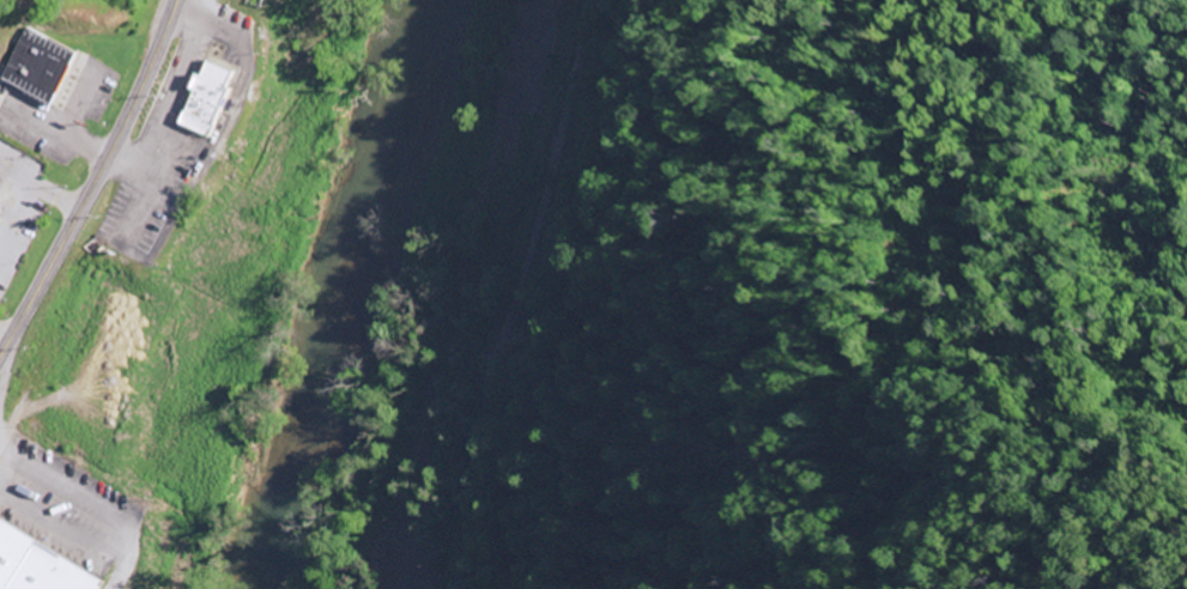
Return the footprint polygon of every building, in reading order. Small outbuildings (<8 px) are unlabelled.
[(11,30),(0,58),(0,89),(46,106),(67,51),(11,30)] [(175,126),(209,138),(227,90),(226,90),(232,73),(201,62),(195,77),(189,74),(183,89),(188,90),(175,126)] [(0,526),(0,588),(93,588),(99,579),(0,526)]
